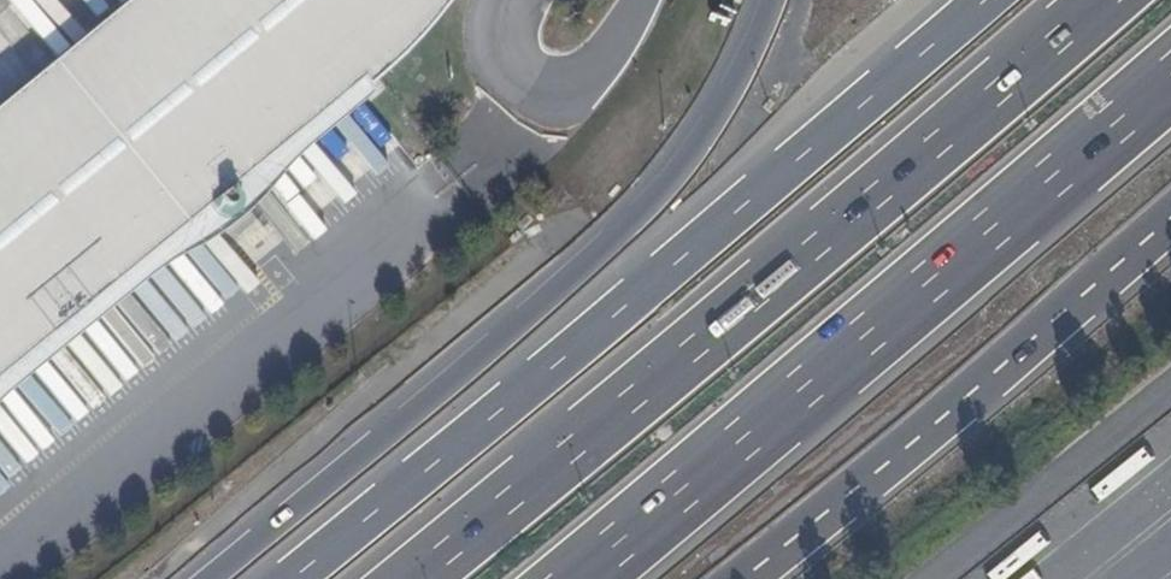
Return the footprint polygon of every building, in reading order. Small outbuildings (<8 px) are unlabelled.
[(57,64),(0,111),(0,374),(361,78),(369,88),(387,73),(422,38),(449,8),(454,0),(135,0),(57,64)] [(369,110),(293,163),(321,202),(397,149),(369,110)]
